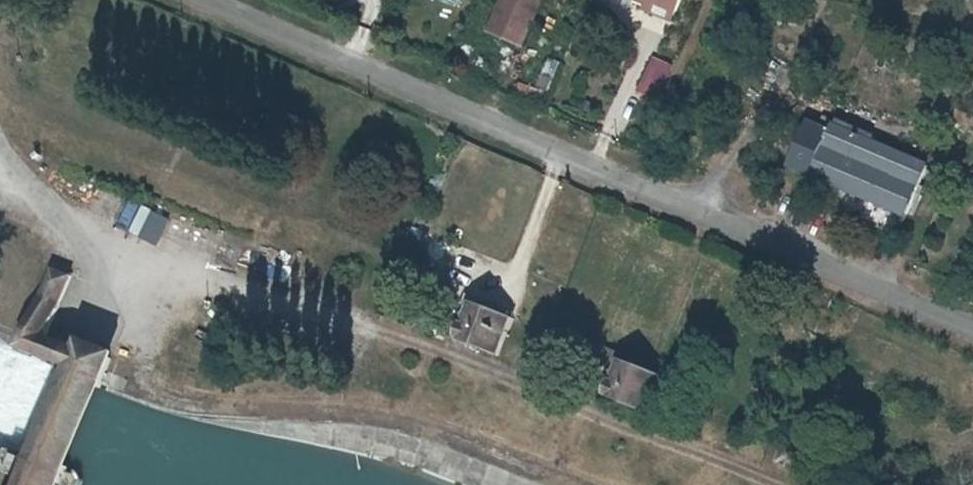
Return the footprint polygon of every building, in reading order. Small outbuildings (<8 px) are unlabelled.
[(498,23),(525,36),(540,0),(507,0),(498,23)] [(671,16),(677,0),(630,0),(633,1),(671,16)] [(667,27),(671,16),(633,1),(630,8),(645,15),(644,18),(667,27)] [(669,69),(654,62),(639,94),(652,101),(658,88),(660,89),(669,69)] [(958,113),(971,118),(972,110),(972,109),(962,105),(958,113)] [(809,114),(791,161),(909,210),(931,156),(838,117),(840,113),(827,107),(821,120),(809,114)] [(113,234),(141,239),(146,207),(118,203),(113,234)] [(105,387),(118,351),(58,326),(82,269),(60,260),(25,346),(72,365),(70,372),(25,484),(66,484),(105,387)] [(453,308),(446,324),(498,345),(513,309),(469,291),(460,311),(453,308)] [(602,368),(596,384),(648,405),(663,370),(618,352),(611,371),(602,368)]
